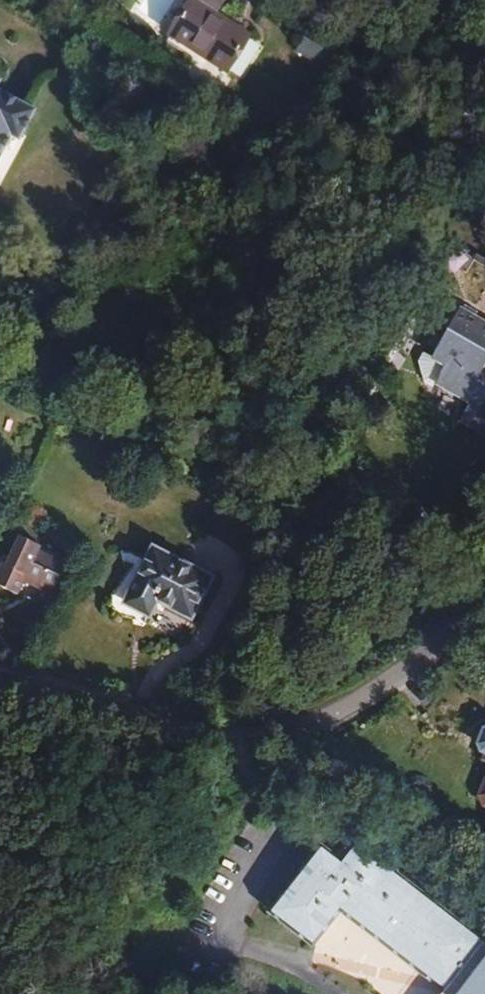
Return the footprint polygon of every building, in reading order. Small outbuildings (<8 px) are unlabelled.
[(250,38),(194,1),(173,34),(229,70),(250,38)] [(10,133),(18,136),(32,106),(0,90),(0,155),(10,133)] [(457,309),(431,356),(424,353),(418,362),(422,381),(433,386),(435,382),(469,401),(459,419),(484,433),(484,365),(483,364),(484,361),(484,326),(474,320),(473,309),(466,305),(457,309)] [(63,594),(64,592),(78,568),(40,549),(43,544),(23,534),(9,562),(6,560),(0,571),(0,582),(19,591),(27,575),(63,594)] [(210,576),(153,548),(127,600),(151,610),(157,597),(190,613),(210,576)] [(353,849),(340,868),(317,852),(272,918),(314,948),(340,912),(451,989),(447,993),(484,993),(484,940),(353,849)]
